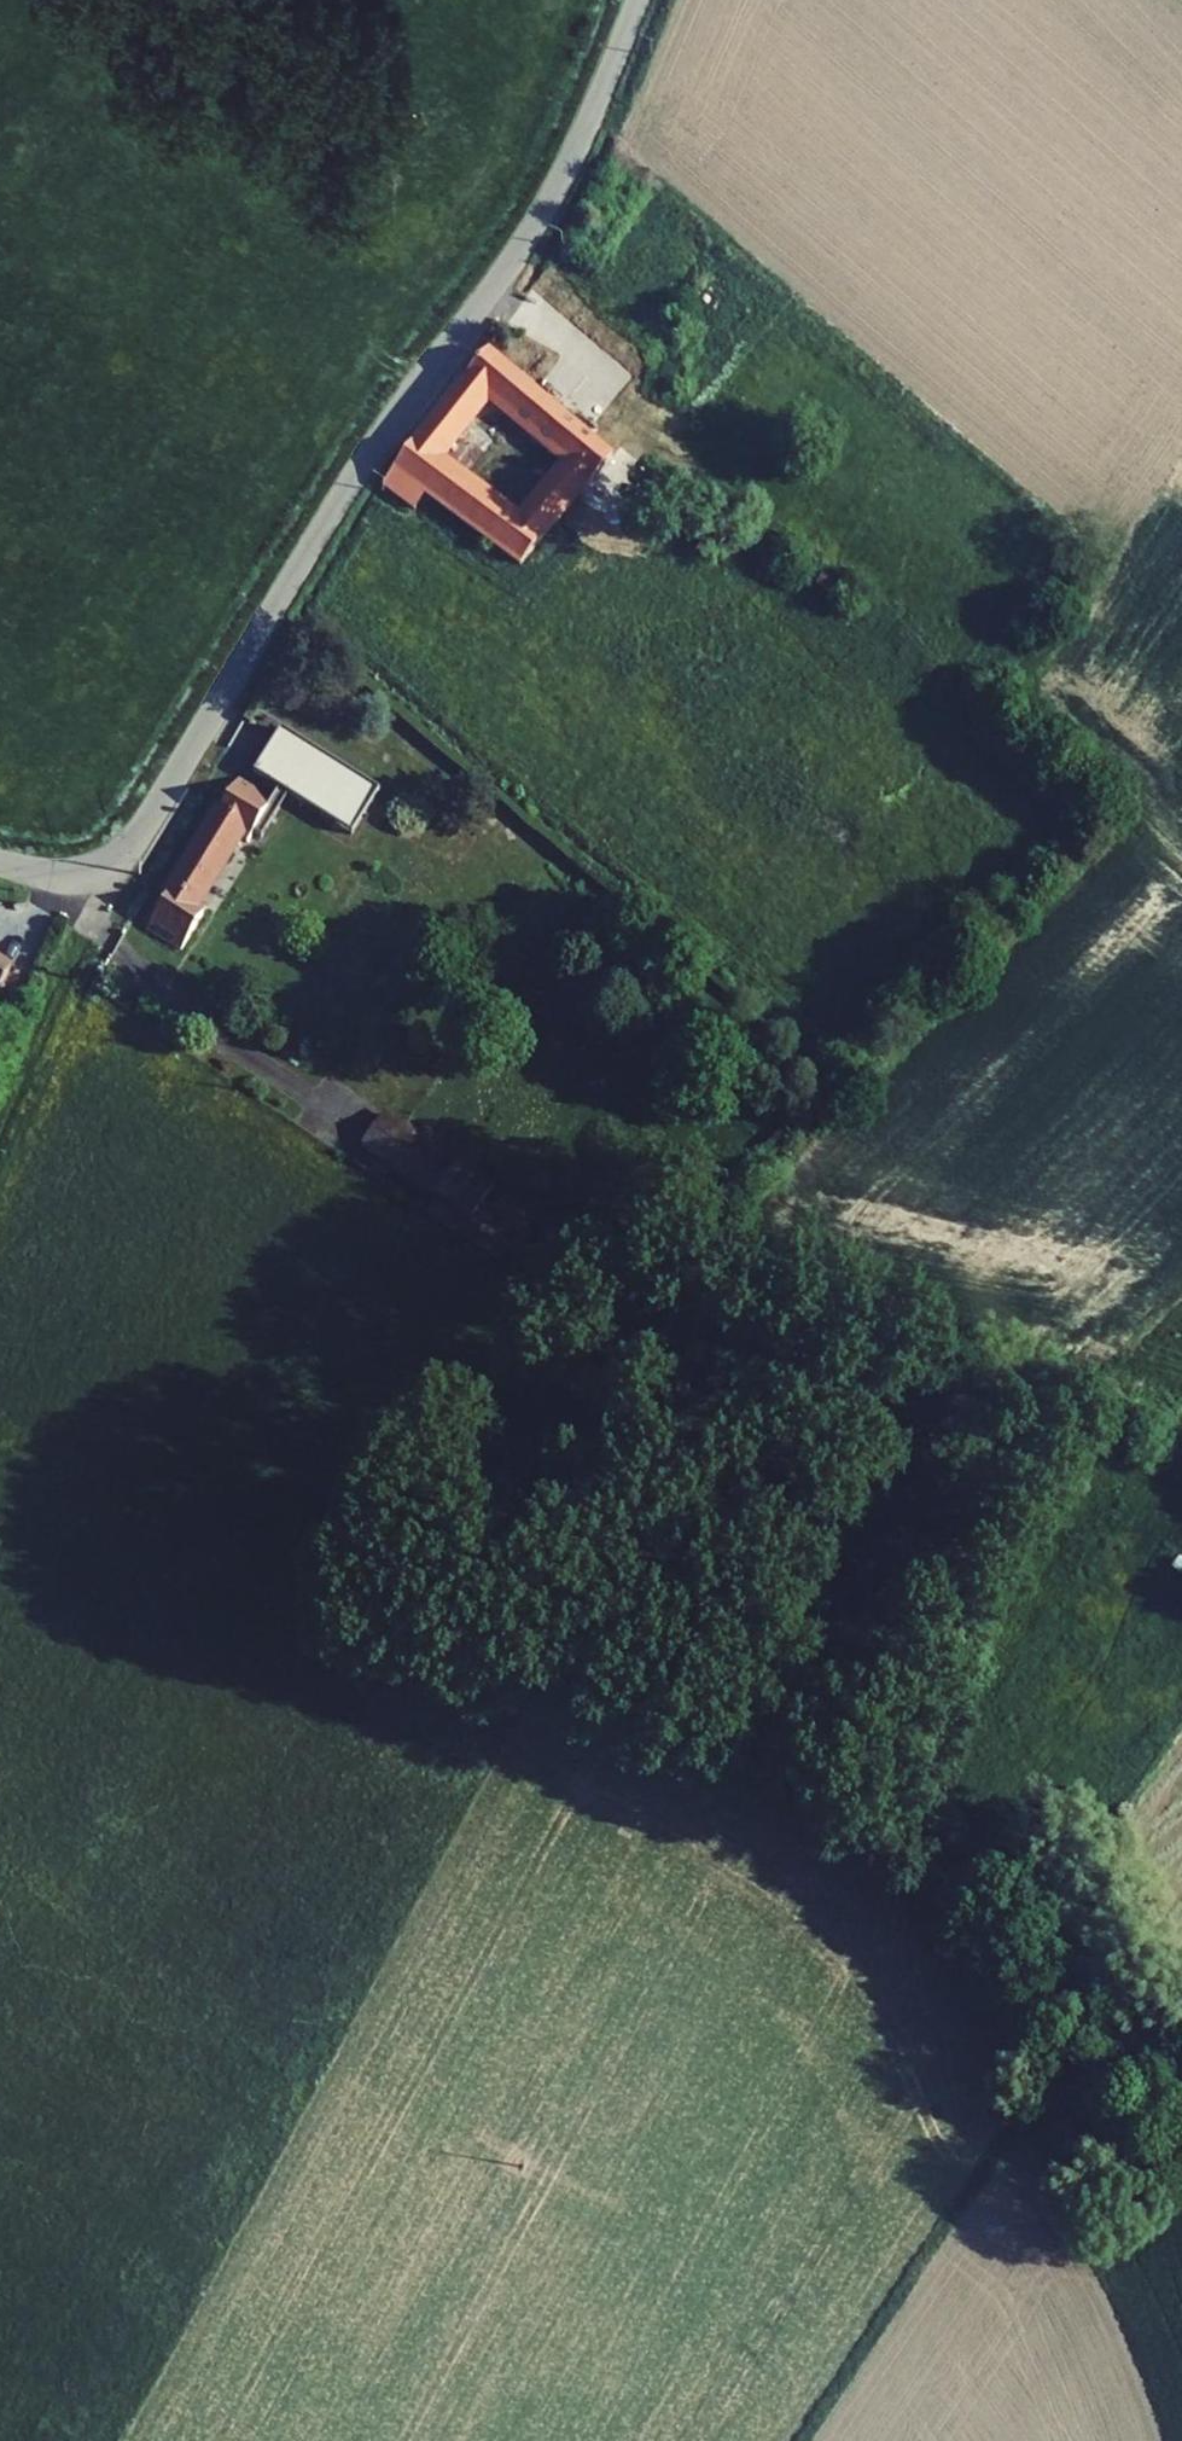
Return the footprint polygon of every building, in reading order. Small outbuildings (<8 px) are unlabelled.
[(518,542),(614,431),(485,323),(434,387),(395,445),(430,473),(518,542)] [(252,775),(355,827),(379,781),(276,728),(252,775)] [(155,909),(150,918),(182,936),(206,898),(197,891),(239,824),(248,829),(269,791),(236,771),(155,909)]
